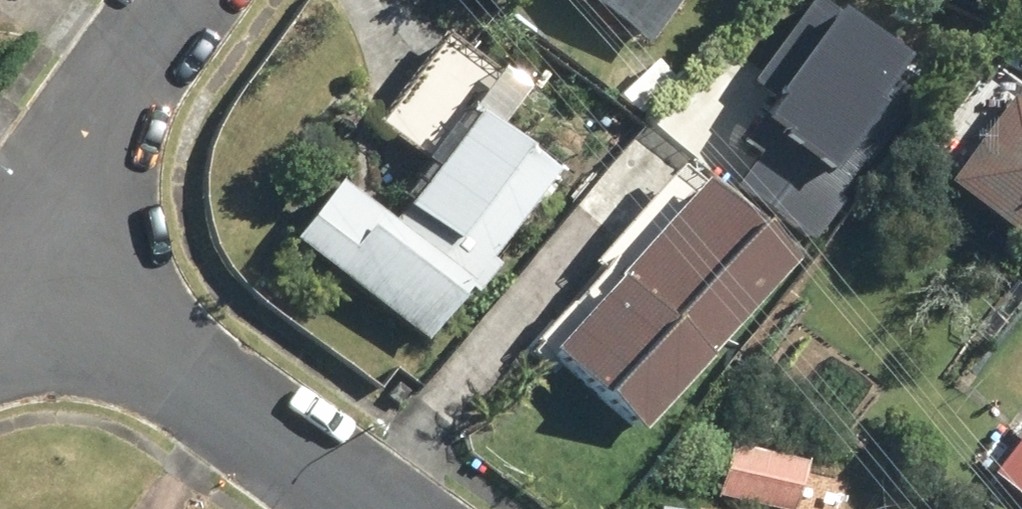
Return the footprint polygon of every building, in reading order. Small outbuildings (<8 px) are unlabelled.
[(643,47),(681,0),(585,0),(643,47)] [(906,55),(823,0),(807,0),(762,69),(784,84),(759,122),(830,169),(906,55)] [(437,341),(567,169),(512,127),(542,87),(513,65),(500,83),(447,43),(389,120),(445,162),(415,202),(463,238),(449,256),(349,180),(303,241),(437,341)] [(1008,96),(945,180),(1021,238),(1021,107),(1008,96)] [(639,430),(789,260),(698,180),(548,350),(639,430)] [(992,473),(1021,496),(1021,434),(992,473)] [(725,443),(713,498),(762,508),(798,508),(809,462),(725,443)]
